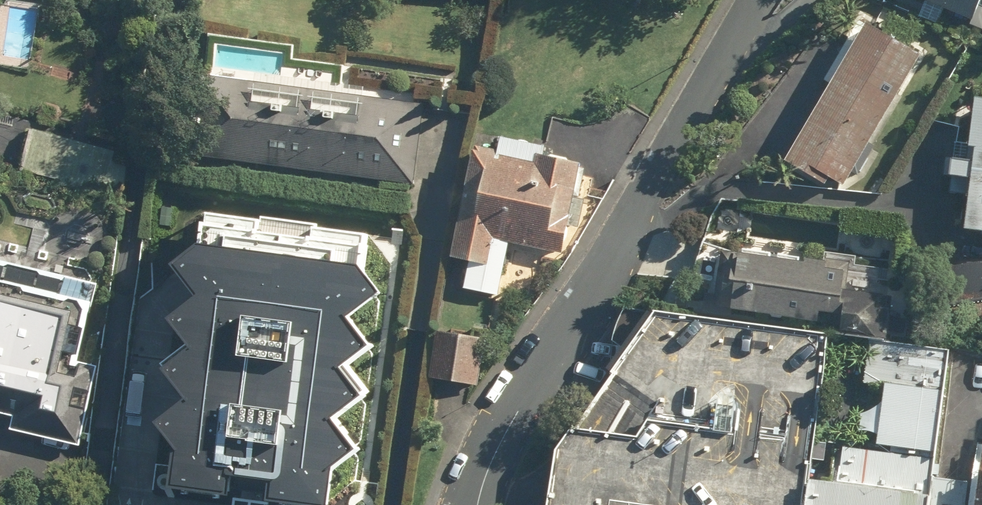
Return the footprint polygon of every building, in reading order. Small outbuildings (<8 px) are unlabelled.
[(981,24),(981,0),(922,0),(981,24)] [(923,53),(863,18),(781,158),(841,194),(923,53)] [(277,88),(278,78),(265,76),(264,86),(203,78),(192,158),(413,186),(423,106),(277,88)] [(973,95),(968,161),(944,160),(942,192),(966,194),(964,217),(981,219),(981,96),(973,95)] [(132,158),(32,133),(23,172),(123,196),(132,158)] [(472,149),(449,260),(470,264),(465,290),(500,297),(510,245),(577,259),(594,175),(584,173),(587,158),(495,140),(492,153),(472,149)] [(287,250),(208,241),(179,263),(203,292),(173,315),(194,341),(163,363),(189,396),(162,417),(179,443),(176,479),(330,502),(334,466),(358,445),(341,416),(369,390),(347,363),(376,342),(355,313),(387,289),(364,261),(287,250)] [(709,309),(904,332),(906,314),(895,313),(897,294),(848,289),(851,264),(722,248),(720,271),(714,271),(709,309)] [(89,395),(95,369),(82,366),(101,288),(0,263),(0,418),(8,420),(6,431),(76,448),(85,412),(81,411),(85,394),(89,395)] [(805,478),(826,334),(653,312),(554,448),(546,504),(802,504),(805,478)] [(438,336),(429,380),(477,389),(485,345),(438,336)] [(836,441),(830,480),(805,478),(802,504),(928,504),(931,476),(950,354),(868,343),(865,381),(882,385),(876,448),(836,441)] [(979,459),(973,504),(981,504),(981,433),(979,459)] [(928,504),(973,504),(979,459),(931,476),(928,504)]
